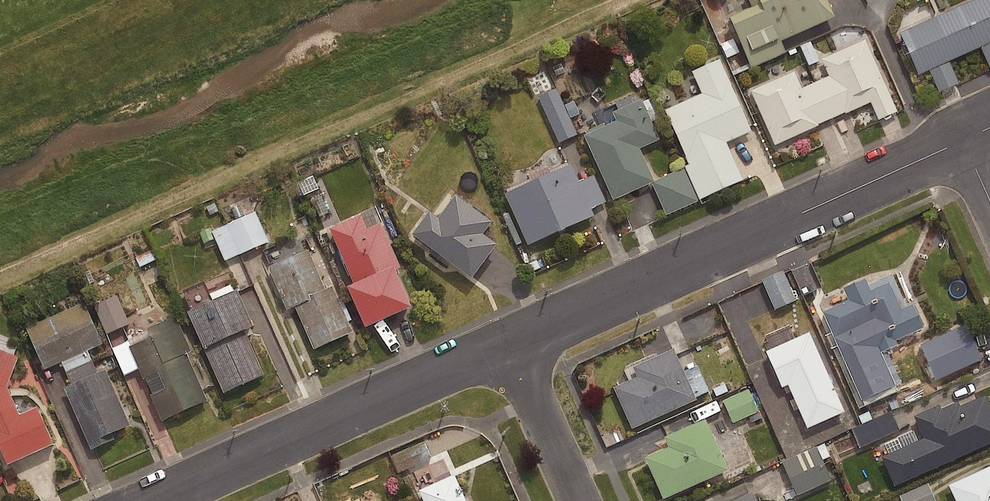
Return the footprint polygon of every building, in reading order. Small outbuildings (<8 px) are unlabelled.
[(751,11),(727,21),(749,71),(785,55),(780,44),(834,20),(825,0),(746,0),(751,11)] [(897,36),(917,78),(989,45),(989,0),(977,0),(897,36)] [(811,41),(799,46),(808,67),(819,62),(811,41)] [(793,72),(748,92),(773,147),(869,104),(878,122),(897,113),(864,42),(821,61),(829,78),(802,90),(793,72)] [(718,62),(690,74),(700,96),(663,112),(701,199),(741,182),(725,145),(750,134),(718,62)] [(577,135),(558,89),(538,97),(557,144),(577,135)] [(615,123),(583,138),(612,202),(652,183),(638,151),(658,142),(640,101),(611,114),(615,123)] [(569,166),(502,196),(526,249),(593,219),(569,166)] [(696,203),(683,172),(653,185),(666,216),(696,203)] [(431,210),(414,233),(473,278),(499,243),(485,232),(493,221),(457,194),(440,217),(431,210)] [(361,213),(329,227),(354,282),(348,285),(366,325),(412,305),(395,269),(401,266),(381,222),(368,228),(361,213)] [(267,243),(254,214),(212,232),(225,262),(267,243)] [(155,248),(136,258),(141,268),(160,259),(155,248)] [(309,249),(269,267),(288,309),(296,305),(314,348),(353,331),(333,285),(326,288),(309,249)] [(794,303),(782,274),(762,282),(775,311),(794,303)] [(864,281),(842,291),(847,303),(821,314),(844,366),(878,351),(880,355),(897,348),(895,342),(922,330),(912,307),(900,312),(888,285),(870,293),(864,281)] [(238,289),(188,311),(224,392),(265,374),(244,330),(255,325),(238,289)] [(94,307),(106,336),(129,326),(117,297),(94,307)] [(85,302),(28,327),(45,367),(62,360),(73,385),(66,388),(92,448),(115,438),(113,433),(131,426),(106,368),(98,371),(89,349),(103,343),(85,302)] [(175,316),(148,328),(151,336),(128,346),(143,379),(159,372),(166,388),(152,395),(163,419),(206,399),(185,353),(191,350),(175,316)] [(20,414),(7,386),(19,357),(0,350),(0,447),(8,464),(53,443),(37,406),(20,414)] [(673,351),(632,369),(637,379),(613,389),(632,430),(695,401),(673,351)] [(862,432),(895,419),(882,388),(864,396),(871,412),(856,418),(862,432)] [(757,413),(747,392),(723,403),(733,424),(757,413)] [(985,396),(960,407),(958,403),(940,411),(938,407),(914,418),(924,440),(882,459),(894,487),(989,445),(989,407),(985,396)] [(895,419),(862,432),(867,445),(900,432),(895,419)] [(706,420),(664,438),(669,449),(645,460),(663,500),(728,473),(706,420)] [(433,458),(427,444),(396,457),(402,472),(433,458)] [(796,456),(782,463),(797,497),(830,482),(823,466),(804,474),(796,456)] [(948,487),(954,500),(989,500),(989,469),(989,468),(948,487)] [(418,492),(422,500),(465,500),(454,476),(418,492)] [(927,485),(900,497),(901,500),(934,500),(927,485)]
